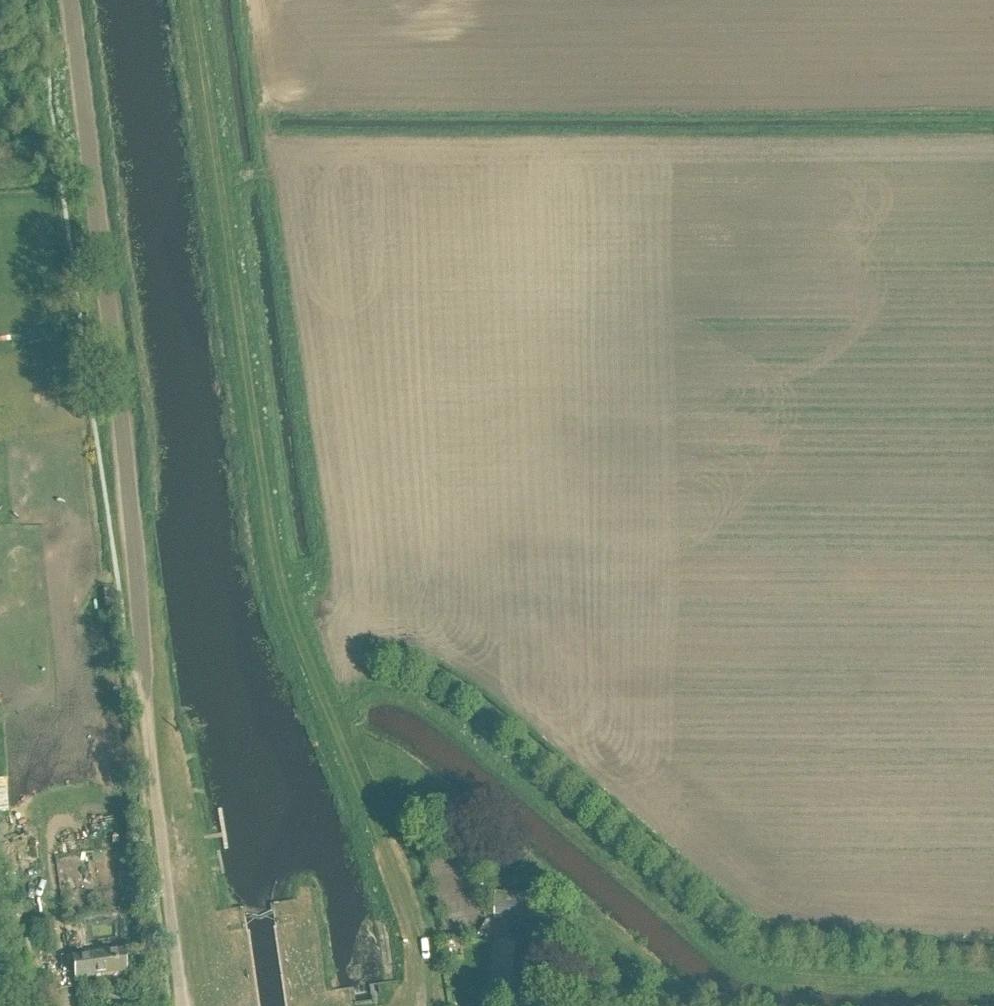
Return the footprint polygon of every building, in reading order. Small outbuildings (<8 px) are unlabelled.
[(109,885),(107,854),(57,856),(59,895),(80,894),(79,887),(109,885)] [(494,897),(493,918),(535,920),(536,899),(494,897)] [(497,987),(496,1004),(527,1005),(528,1005),(529,979),(535,979),(537,947),(493,944),(491,987),(497,987)] [(124,954),(72,960),(75,981),(126,975),(124,954)]
